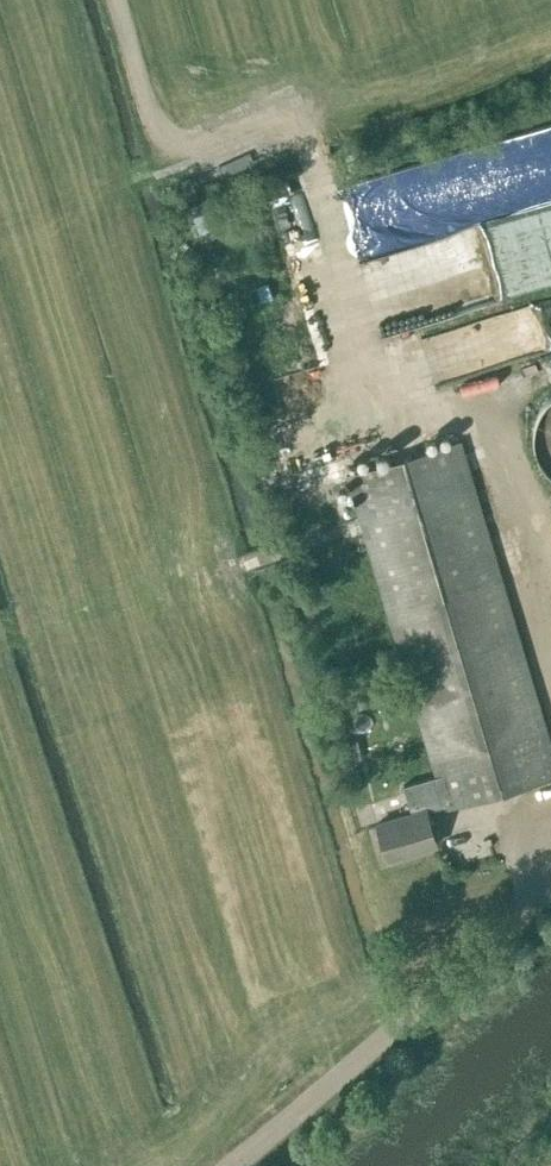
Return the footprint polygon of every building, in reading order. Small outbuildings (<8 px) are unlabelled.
[(330,320),(348,315),(318,205),(300,210),(330,320)] [(524,345),(550,338),(550,296),(514,305),(524,345)] [(547,402),(542,407),(538,413),(536,420),(534,427),(533,434),(533,441),(534,448),(536,454),(539,461),(542,467),(547,472),(550,476),(550,398),(547,402)] [(550,778),(550,744),(461,443),(347,477),(436,778),(404,788),(412,815),(377,826),(388,862),(434,847),(424,813),(442,807),(443,812),(550,778)]
